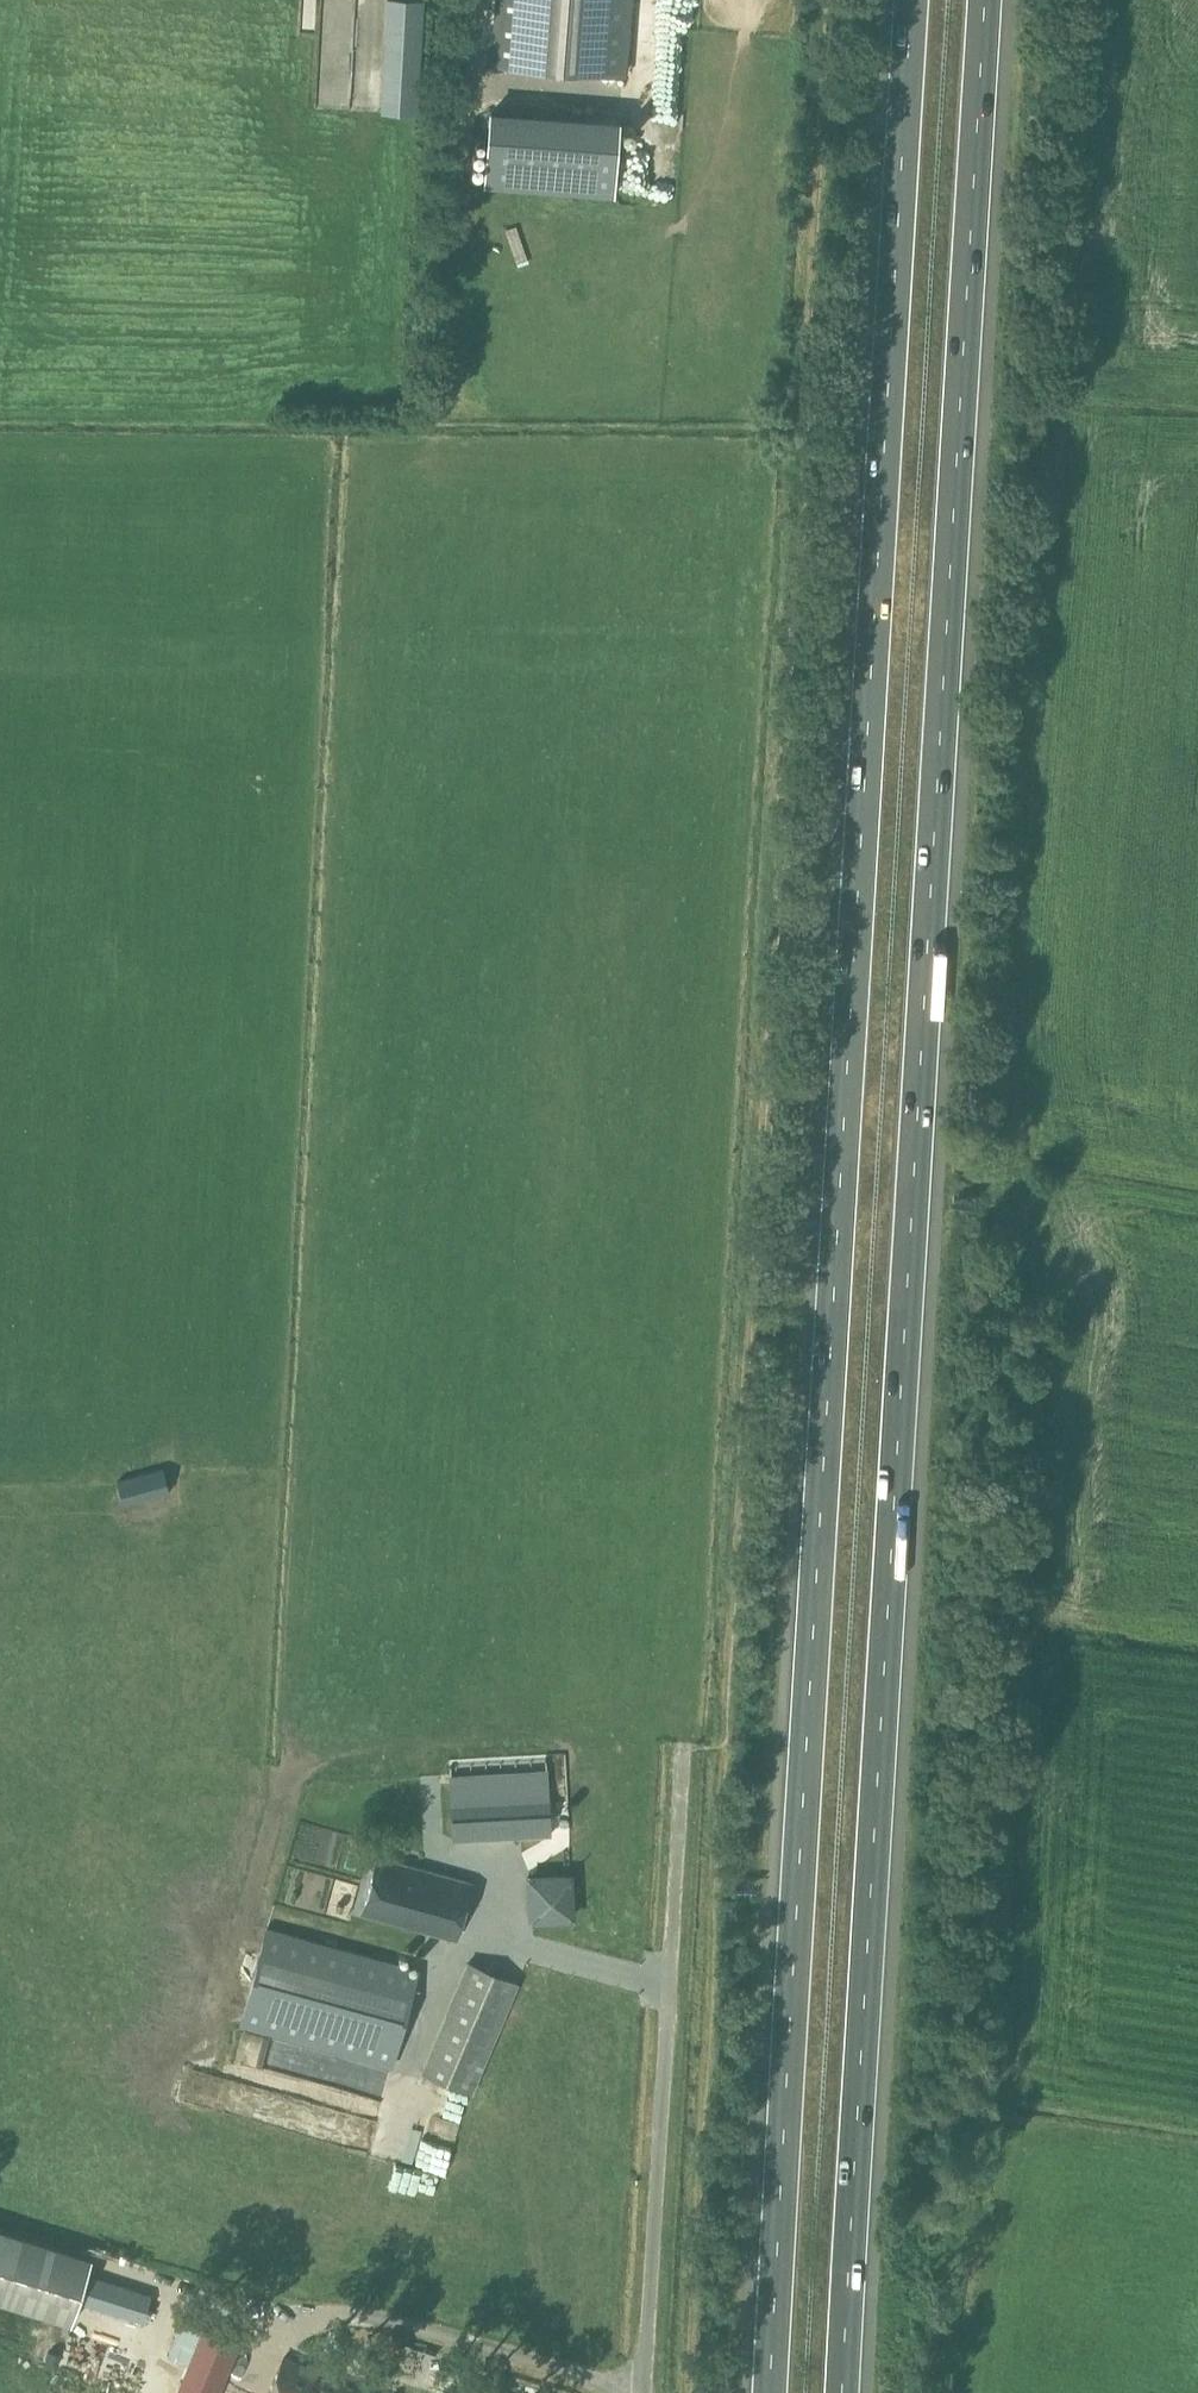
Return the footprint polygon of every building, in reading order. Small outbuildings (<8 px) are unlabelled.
[(495,65),(623,75),(629,0),(500,0),(495,65)] [(380,92),(380,102),(408,102),(408,93),(380,92)] [(171,1492),(164,1468),(117,1480),(124,1506),(171,1492)] [(454,1841),(553,1835),(548,1753),(449,1758),(454,1841)] [(363,1913),(458,1939),(473,1882),(378,1856),(363,1913)] [(582,1877),(501,1880),(502,1902),(583,1899),(582,1877)] [(267,1927),(240,2026),(393,2068),(420,1969),(267,1927)] [(469,1961),(422,2072),(473,2094),(520,1982),(469,1961)] [(93,2257),(0,2227),(0,2300),(72,2323),(79,2301),(143,2322),(152,2295),(88,2274),(93,2257)] [(172,2317),(152,2373),(175,2381),(195,2325),(172,2317)] [(188,2362),(228,2379),(242,2344),(203,2327),(188,2362)] [(329,2376),(285,2357),(269,2392),(322,2392),(329,2376)] [(228,2379),(188,2362),(175,2392),(222,2392),(228,2379)] [(322,2392),(365,2392),(329,2376),(322,2392)]
